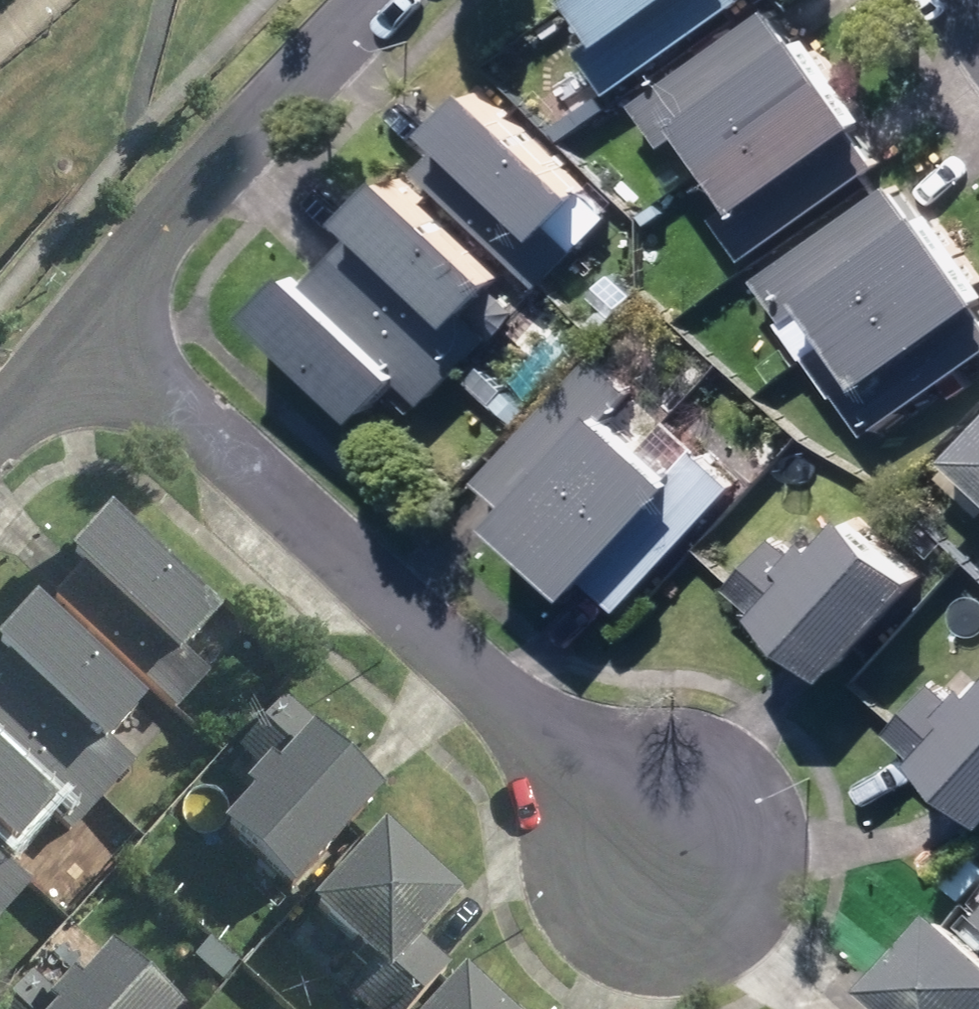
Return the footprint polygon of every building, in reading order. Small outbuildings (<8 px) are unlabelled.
[(610,102),(743,7),(739,0),(584,0),(572,8),(597,43),(579,56),(610,102)] [(704,170),(828,82),(798,39),(790,44),(769,16),(636,111),(666,153),(683,142),(704,170)] [(828,82),(704,170),(733,209),(714,224),(745,267),(877,173),(856,142),(865,136),(828,82)] [(421,177),(539,293),(573,258),(552,237),(581,208),(473,104),(436,140),(446,151),(421,177)] [(359,238),(339,260),(458,376),(489,344),(468,323),(496,294),(390,190),(350,231),(359,238)] [(828,347),(953,260),(928,223),(918,230),(892,191),(757,285),(787,328),(807,316),(828,347)] [(423,411),(458,376),(339,260),(307,295),(295,285),(258,324),(367,431),(404,393),(423,411)] [(828,347),(857,387),(837,402),(866,442),(978,364),(978,299),(953,260),(828,347)] [(497,537),(531,568),(637,453),(607,425),(631,398),(594,365),(479,487),(512,519),(497,537)] [(951,469),(978,496),(978,438),(951,469)] [(637,453),(531,568),(575,609),(593,587),(620,613),(730,492),(695,460),(672,485),(637,453)] [(726,600),(829,692),(918,593),(849,531),(820,563),(810,555),(800,566),(776,544),(726,600)] [(47,613),(172,720),(202,685),(181,667),(209,635),(95,537),(58,579),(69,588),(47,613)] [(98,808),(128,776),(107,756),(132,729),(19,626),(0,646),(0,719),(98,808)] [(978,825),(978,708),(970,701),(960,712),(934,689),(886,742),(978,825)] [(212,848),(281,912),(370,816),(321,770),(333,757),(279,707),(231,758),(257,783),(235,807),(243,815),(212,848)] [(0,719),(0,856),(9,864),(44,826),(65,844),(98,808),(0,719)] [(352,1008),(413,1008),(444,977),(419,954),(451,921),(373,848),(300,928),(360,984),(344,1002),(352,1008)] [(25,897),(0,875),(0,924),(25,897)] [(938,941),(875,1008),(978,1008),(978,979),(938,941)] [(96,973),(69,1003),(61,996),(54,1004),(29,982),(6,1008),(137,1008),(96,973)] [(451,993),(436,1008),(469,1008),(451,993)]
